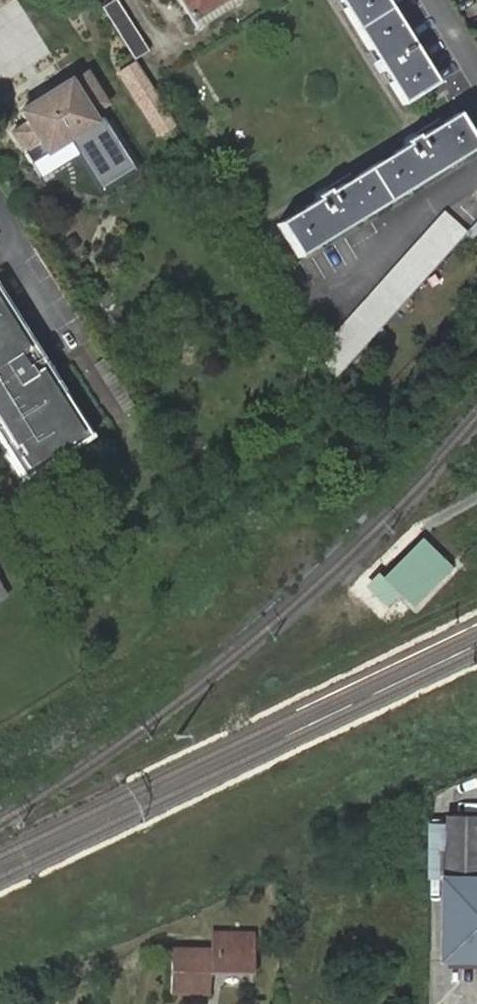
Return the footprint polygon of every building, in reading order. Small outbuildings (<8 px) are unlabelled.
[(200,29),(205,26),(201,20),(235,0),(182,0),(200,29)] [(247,0),(235,0),(201,20),(205,26),(247,0)] [(405,105),(440,83),(388,0),(340,0),(405,105)] [(119,1),(105,9),(137,60),(151,51),(119,1)] [(173,117),(144,71),(125,82),(154,129),(173,117)] [(23,113),(30,124),(13,134),(25,154),(42,143),(49,154),(71,141),(102,191),(136,170),(104,118),(96,122),(92,116),(110,105),(90,74),(72,85),(71,83),(23,113)] [(332,193),(330,190),(317,198),(319,201),(280,225),(301,257),(476,147),(476,143),(458,114),(420,138),(418,135),(405,143),(407,146),(332,193)] [(448,213),(322,353),(340,381),(470,234),(448,213)] [(25,482),(97,436),(0,284),(0,442),(25,482)] [(381,577),(413,609),(454,567),(421,536),(381,577)] [(10,598),(0,582),(0,605),(10,598)] [(454,813),(450,957),(476,958),(476,813),(454,813)] [(213,953),(171,952),(171,996),(209,995),(211,976),(254,976),(254,936),(213,935),(213,953)]
